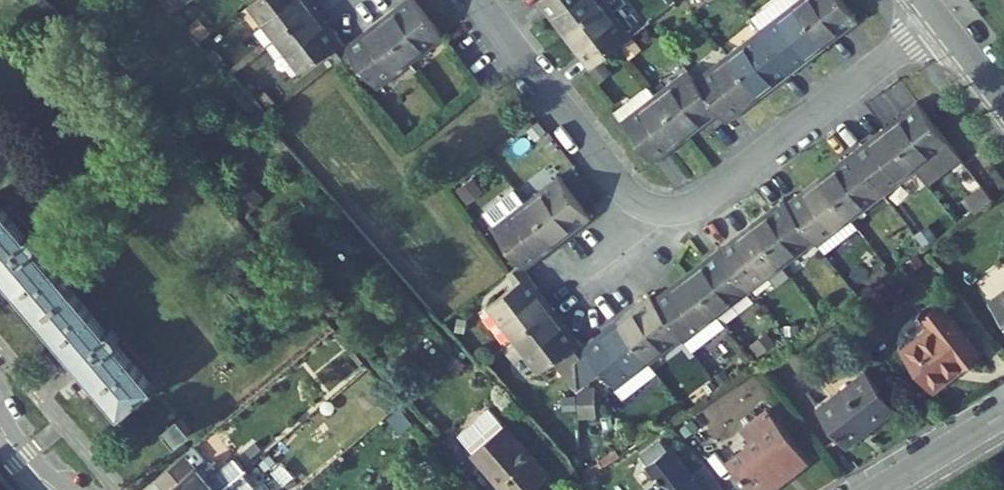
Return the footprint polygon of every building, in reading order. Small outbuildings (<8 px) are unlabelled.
[(172,11),(184,2),(182,0),(164,0),(172,11)] [(278,37),(313,10),(305,0),(257,0),(249,7),(263,26),(264,27),(268,24),(278,37)] [(310,0),(305,0),(313,10),(316,8),(310,0)] [(424,52),(444,37),(416,0),(406,0),(399,6),(401,9),(382,24),(408,59),(422,48),(424,52)] [(549,15),(552,12),(568,32),(602,5),(598,0),(541,0),(539,2),(549,15)] [(790,0),(777,0),(752,19),(760,29),(780,14),(782,18),(796,8),(790,0)] [(843,0),(806,0),(796,8),(822,43),(842,27),(845,31),(859,21),(843,0)] [(606,3),(602,5),(613,19),(616,16),(606,3)] [(590,68),(631,36),(616,16),(613,19),(602,5),(568,32),(583,52),(579,55),(590,68)] [(379,21),(382,24),(401,9),(399,6),(379,21)] [(332,29),(316,8),(313,10),(329,31),(332,29)] [(822,43),(796,8),(782,18),(780,14),(760,29),(793,71),(805,62),(803,58),(822,43)] [(329,31),(313,10),(278,37),(289,50),(285,53),(300,73),(330,50),(334,55),(346,46),(332,29),(329,31)] [(568,32),(552,12),(549,15),(564,35),(568,32)] [(199,18),(190,26),(201,39),(211,30),(199,18)] [(362,39),(382,24),(379,21),(359,36),(362,39)] [(264,27),(263,26),(255,32),(266,46),(274,40),(278,37),(268,24),(264,27)] [(346,46),(334,55),(338,60),(341,58),(350,51),(361,65),(378,88),(398,73),(395,69),(408,59),(382,24),(362,39),(359,36),(346,46)] [(842,27),(822,43),(825,46),(845,31),(842,27)] [(760,29),(742,44),(745,47),(731,58),(758,93),(778,77),(781,81),(793,71),(760,29)] [(583,52),(568,32),(564,35),(579,55),(583,52)] [(274,40),(285,53),(289,50),(278,37),(274,40)] [(805,62),(825,46),(822,43),(803,58),(805,62)] [(728,54),(731,58),(745,47),(742,44),(728,54)] [(422,48),(408,59),(411,62),(424,52),(422,48)] [(215,49),(208,54),(217,64),(223,58),(215,49)] [(350,51),(341,58),(352,71),(361,65),(350,51)] [(717,68),(731,58),(728,54),(715,64),(717,68)] [(715,64),(695,79),(720,112),(728,121),(741,112),(738,108),(758,93),(731,58),(717,68),(715,64)] [(411,62),(408,59),(395,69),(398,73),(411,62)] [(707,122),(720,112),(695,79),(688,70),(668,85),(671,89),(658,99),(685,134),(705,118),(707,122)] [(778,77),(758,93),(760,97),(781,81),(778,77)] [(668,85),(655,95),(658,99),(671,89),(668,85)] [(760,97),(758,93),(738,108),(741,112),(760,97)] [(645,109),(658,99),(655,95),(642,105),(645,109)] [(642,105),(622,121),(647,153),(654,162),(667,152),(665,149),(685,134),(658,99),(645,109),(642,105)] [(928,184),(961,158),(918,102),(904,113),(907,116),(887,131),(914,166),(917,170),(928,184)] [(907,116),(904,113),(885,128),(887,131),(907,116)] [(687,137),(707,122),(705,118),(685,134),(687,137)] [(887,131),(885,128),(864,143),(867,147),(887,131)] [(914,166),(887,131),(867,147),(864,143),(852,153),(884,195),(904,180),(901,176),(914,166)] [(687,137),(685,134),(665,149),(667,152),(687,137)] [(884,195),(852,153),(840,162),(843,166),(823,181),(849,216),(862,206),(865,209),(884,195)] [(843,166),(840,162),(820,177),(823,181),(843,166)] [(917,170),(914,166),(901,176),(904,180),(917,170)] [(559,177),(539,192),(542,196),(529,206),(555,240),(575,226),(577,229),(591,219),(559,177)] [(823,181),(820,177),(800,193),(802,197),(823,181)] [(849,216),(823,181),(802,197),(800,193),(787,202),(816,241),(819,244),(838,230),(835,227),(849,216)] [(249,208),(261,194),(251,185),(239,199),(249,208)] [(978,213),(994,201),(984,187),(968,199),(978,213)] [(526,202),(529,206),(542,196),(539,192),(526,202)] [(816,241),(787,202),(784,198),(771,208),(774,212),(754,227),(781,262),(794,252),(796,256),(816,241)] [(978,213),(968,199),(965,201),(974,215),(978,213)] [(515,216),(529,206),(526,202),(512,213),(515,216)] [(0,205),(0,267),(81,362),(81,363),(82,363),(122,411),(153,385),(116,342),(120,339),(117,334),(111,329),(108,332),(36,247),(40,245),(35,237),(31,234),(26,236),(0,205)] [(509,273),(513,278),(524,269),(538,259),(535,256),(555,240),(529,206),(515,216),(512,213),(493,227),(521,264),(509,273)] [(852,219),(865,209),(862,206),(849,216),(852,219)] [(774,212),(771,208),(751,224),(754,227),(774,212)] [(858,227),(852,219),(849,216),(835,227),(838,230),(819,244),(826,252),(858,227)] [(754,227),(751,224),(731,239),(734,243),(754,227)] [(575,226),(555,240),(558,244),(577,229),(575,226)] [(916,235),(924,247),(936,238),(928,226),(916,235)] [(781,262),(754,227),(734,243),(731,239),(719,249),(751,291),(770,276),(768,272),(781,262)] [(349,250),(359,241),(353,235),(343,244),(349,250)] [(558,244),(555,240),(535,256),(538,259),(558,244)] [(751,291),(719,249),(706,259),(708,262),(688,277),(715,312),(729,302),(731,306),(751,291)] [(783,266),(796,256),(794,252),(781,262),(783,266)] [(875,260),(866,252),(861,258),(870,266),(875,260)] [(708,262),(706,259),(686,274),(688,277),(708,262)] [(770,276),(783,266),(781,262),(768,272),(770,276)] [(918,267),(919,276),(930,275),(929,266),(918,267)] [(516,337),(551,311),(534,290),(538,287),(524,269),(513,278),(517,284),(487,307),(502,327),(506,324),(516,337)] [(688,277),(686,274),(666,289),(668,293),(688,277)] [(715,312),(688,277),(668,293),(666,289),(653,299),(682,337),(685,340),(704,326),(701,323),(715,312)] [(551,311),(554,308),(538,287),(534,290),(551,311)] [(992,300),(1003,316),(1003,291),(992,300)] [(662,352),(682,337),(653,299),(650,295),(637,305),(640,309),(619,324),(646,359),(659,349),(662,352)] [(981,353),(941,301),(923,314),(933,328),(904,351),(934,389),(953,374),(949,369),(961,360),(965,366),(981,353)] [(718,316),(731,306),(729,302),(715,312),(718,316)] [(640,309),(637,305),(616,320),(619,324),(640,309)] [(566,331),(570,329),(554,308),(551,311),(566,331)] [(571,355),(583,346),(570,329),(566,331),(551,311),(516,337),(526,351),(522,354),(537,373),(556,359),(577,388),(576,361),(571,355)] [(718,316),(715,312),(701,323),(704,326),(685,340),(692,349),(724,324),(718,316)] [(599,340),(619,324),(616,320),(596,336),(599,340)] [(506,324),(502,327),(512,340),(516,337),(506,324)] [(602,370),(616,388),(636,373),(633,369),(646,359),(619,324),(599,340),(596,336),(583,346),(571,355),(576,361),(577,388),(602,370)] [(786,325),(786,333),(796,333),(796,325),(786,325)] [(526,351),(516,337),(512,340),(522,354),(526,351)] [(752,345),(761,359),(773,351),(764,337),(752,345)] [(351,348),(348,351),(360,364),(363,361),(351,348)] [(649,362),(662,352),(659,349),(646,359),(649,362)] [(453,353),(447,362),(460,371),(466,363),(453,353)] [(649,362),(646,359),(633,369),(636,373),(616,388),(623,396),(656,371),(649,362)] [(953,374),(965,366),(961,360),(949,369),(953,374)] [(770,369),(768,371),(783,391),(786,390),(770,369)] [(716,376),(721,384),(730,379),(725,370),(716,376)] [(868,373),(819,410),(846,446),(895,408),(868,373)] [(701,387),(706,395),(717,387),(712,380),(701,387)] [(597,414),(596,389),(578,390),(579,415),(597,414)] [(399,408),(391,415),(397,422),(405,415),(399,408)] [(474,452),(505,425),(490,408),(459,435),(474,452)] [(806,461),(777,424),(766,410),(744,428),(754,441),(729,461),(751,489),(769,489),(806,461)] [(173,420),(164,428),(177,443),(193,430),(180,415),(173,420)] [(693,418),(681,427),(687,435),(699,425),(693,418)] [(488,469),(492,466),(513,489),(523,489),(529,485),(532,489),(551,474),(506,424),(505,425),(474,452),(473,453),(488,469)] [(306,433),(312,441),(319,435),(313,428),(306,433)] [(671,432),(661,439),(668,449),(678,442),(671,432)] [(258,439),(247,449),(253,456),(264,446),(258,439)] [(641,454),(648,464),(667,450),(660,441),(641,454)] [(195,447),(158,479),(166,489),(221,489),(242,472),(245,469),(234,457),(208,479),(197,465),(205,458),(195,447)] [(669,449),(667,450),(648,464),(658,477),(656,479),(659,484),(652,489),(700,489),(669,449)] [(492,466),(488,469),(507,489),(513,489),(492,466)] [(242,472),(221,489),(252,489),(255,488),(242,472)]
